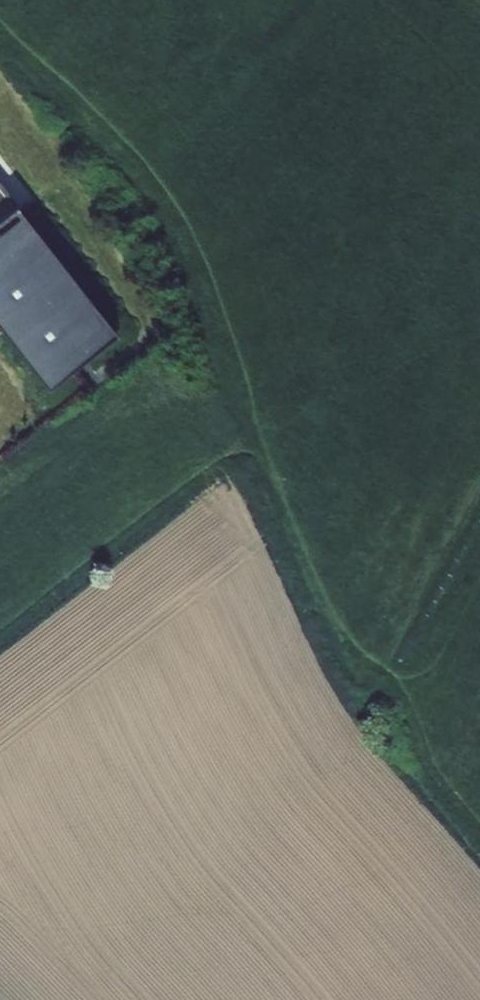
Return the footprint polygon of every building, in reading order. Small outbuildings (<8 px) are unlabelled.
[(2,317),(55,382),(123,333),(0,188),(0,319),(2,317)]
